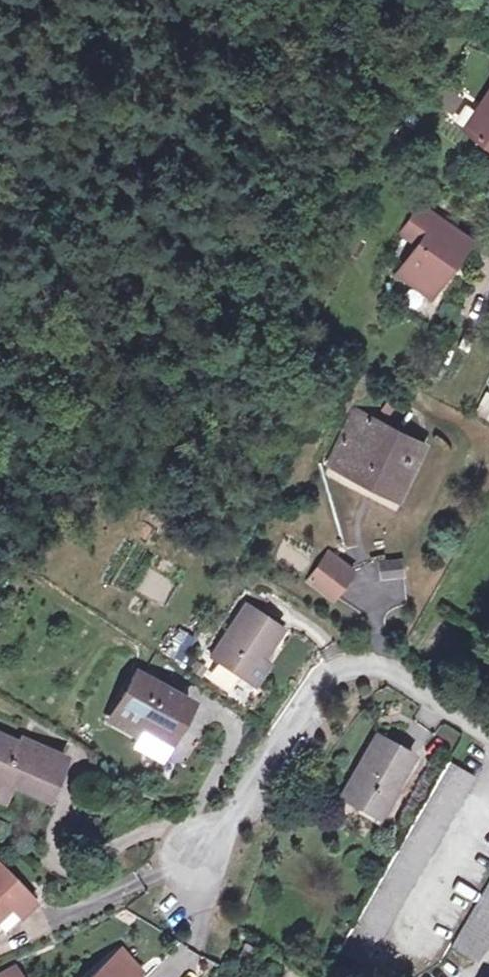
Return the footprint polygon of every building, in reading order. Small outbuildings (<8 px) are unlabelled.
[(455,116),(462,95),(442,89),(436,109),(455,116)] [(459,134),(488,155),(488,91),(459,134)] [(463,244),(410,209),(393,239),(410,249),(390,281),(423,301),(444,267),(448,270),(463,244)] [(472,409),(488,419),(488,392),(484,389),(472,409)] [(420,448),(354,418),(328,472),(386,499),(403,464),(411,467),(420,448)] [(395,502),(411,467),(403,464),(386,499),(395,502)] [(352,573),(327,554),(307,582),(332,601),(335,597),(352,573)] [(396,562),(379,564),(380,577),(397,574),(396,562)] [(283,629),(246,605),(212,658),(243,678),(257,657),(262,660),(283,629)] [(176,657),(189,635),(174,626),(161,649),(176,657)] [(262,660),(257,657),(243,678),(248,682),(262,660)] [(168,740),(189,702),(137,673),(112,717),(137,731),(141,725),(168,740)] [(414,759),(377,738),(343,801),(380,822),(414,759)] [(0,744),(0,785),(30,799),(49,761),(13,745),(10,749),(0,744)] [(449,763),(343,955),(370,970),(476,779),(449,763)] [(23,896),(0,877),(0,924),(23,896)] [(454,950),(480,965),(488,949),(488,887),(454,950)] [(145,971),(128,951),(122,956),(139,976),(145,971)] [(139,976),(122,956),(98,976),(138,976),(139,976)] [(0,965),(0,976),(19,976),(15,961),(0,965)]
